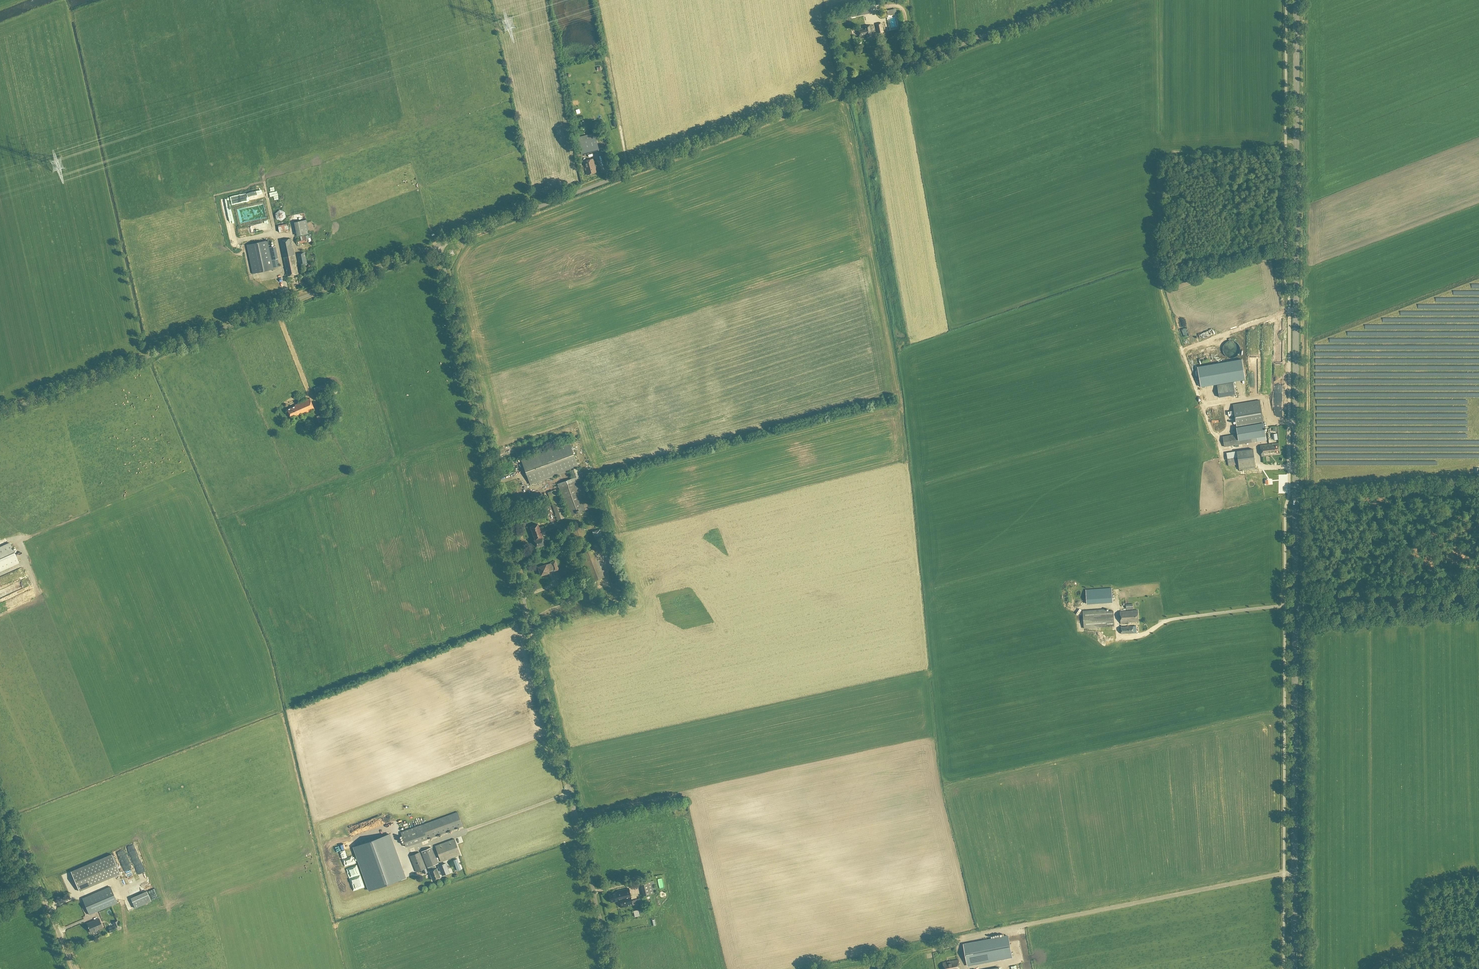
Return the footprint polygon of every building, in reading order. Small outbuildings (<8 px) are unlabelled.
[(871,25),(863,27),(863,28),(858,29),(860,37),(864,36),(865,39),(874,37),(871,25)] [(596,138),(580,142),(578,143),(581,155),(599,150),(596,138)] [(606,149),(600,151),(603,161),(609,159),(606,149)] [(587,175),(596,173),(593,159),(583,161),(587,175)] [(285,212),(279,210),(275,214),(276,219),(281,221),(286,217),(285,212)] [(309,234),(306,220),(294,222),(297,237),(309,234)] [(257,223),(237,228),(238,234),(259,228),(257,223)] [(284,229),(287,229),(286,223),(277,224),(278,232),(284,231),(284,229)] [(298,275),(291,240),(280,242),(287,277),(298,275)] [(246,245),(252,274),(273,270),(271,260),(269,248),(267,241),(246,245)] [(278,259),(275,246),(269,248),(271,260),(278,259)] [(306,251),(308,261),(314,260),(312,250),(306,251)] [(307,265),(304,253),(297,255),(299,266),(307,265)] [(328,389),(325,383),(313,388),(316,394),(328,389)] [(1233,383),(1217,385),(1219,397),(1235,395),(1233,383)] [(331,395),(339,393),(336,385),(328,388),(331,395)] [(314,409),(309,398),(295,405),(295,406),(287,409),(290,415),(294,414),(295,416),(299,414),(299,415),(314,409)] [(1238,434),(1223,437),(1224,447),(1235,445),(1235,447),(1238,447),(1238,444),(1240,444),(1260,441),(1264,440),(1266,440),(1259,400),(1233,405),(1238,434)] [(320,425),(332,421),(329,412),(316,416),(320,425)] [(518,449),(534,445),(532,437),(518,441),(519,445),(517,446),(518,449)] [(583,484),(577,468),(579,467),(569,441),(521,459),(530,485),(570,470),(572,478),(557,483),(568,515),(569,516),(590,508),(582,485),(583,484)] [(1279,443),(1260,446),(1262,456),(1280,454),(1279,443)] [(1253,449),(1237,451),(1226,453),(1227,456),(1229,466),(1239,464),(1239,470),(1255,468),(1253,449)] [(566,517),(566,516),(556,489),(548,492),(558,519),(558,520),(566,517)] [(541,536),(556,531),(553,524),(539,529),(537,524),(531,526),(531,527),(530,528),(531,530),(532,530),(533,535),(540,533),(541,536)] [(606,527),(600,529),(592,531),(596,541),(604,539),(605,542),(611,540),(606,527)] [(540,533),(533,535),(535,539),(534,540),(536,547),(548,542),(547,538),(548,537),(547,534),(556,531),(541,536),(540,533)] [(0,549),(0,571),(19,563),(10,544),(0,549)] [(547,565),(547,564),(538,567),(541,575),(549,572),(549,571),(553,570),(553,571),(558,570),(555,561),(551,562),(551,563),(547,565)] [(23,579),(6,587),(9,594),(26,586),(23,579)] [(590,583),(589,580),(575,584),(576,589),(586,587),(586,588),(591,587),(590,583)] [(1112,588),(1086,590),(1087,600),(1112,598),(1112,588)] [(1107,609),(1083,611),(1084,628),(1114,626),(1113,611),(1107,611),(1107,609)] [(1139,622),(1138,610),(1120,611),(1121,623),(1139,622)] [(457,812),(401,833),(406,847),(462,826),(457,812)] [(389,834),(354,847),(369,890),(405,877),(389,834)] [(454,839),(435,846),(441,862),(460,855),(454,839)] [(432,847),(421,852),(427,868),(430,867),(431,870),(429,871),(432,880),(440,877),(439,873),(441,873),(442,875),(449,873),(446,863),(439,866),(440,870),(438,871),(437,868),(436,869),(434,865),(438,863),(432,847)] [(419,853),(410,856),(417,872),(426,868),(419,853)] [(120,874),(111,854),(71,872),(79,892),(120,874)] [(118,860),(126,881),(133,878),(124,857),(118,860)] [(140,866),(134,868),(137,875),(142,873),(140,866)] [(147,881),(139,883),(141,890),(148,888),(147,881)] [(653,893),(650,882),(640,884),(643,896),(653,893)] [(82,899),(89,915),(117,903),(110,887),(82,899)] [(618,892),(609,894),(611,902),(619,900),(621,908),(633,905),(629,888),(617,891),(618,892)] [(135,908),(151,901),(147,891),(130,898),(135,908)] [(99,919),(87,924),(91,933),(103,928),(99,919)] [(1013,958),(1008,935),(963,944),(967,966),(1013,958)] [(1022,950),(1026,948),(1022,935),(1018,936),(1022,950)] [(943,963),(944,968),(960,968),(958,960),(943,963)]
